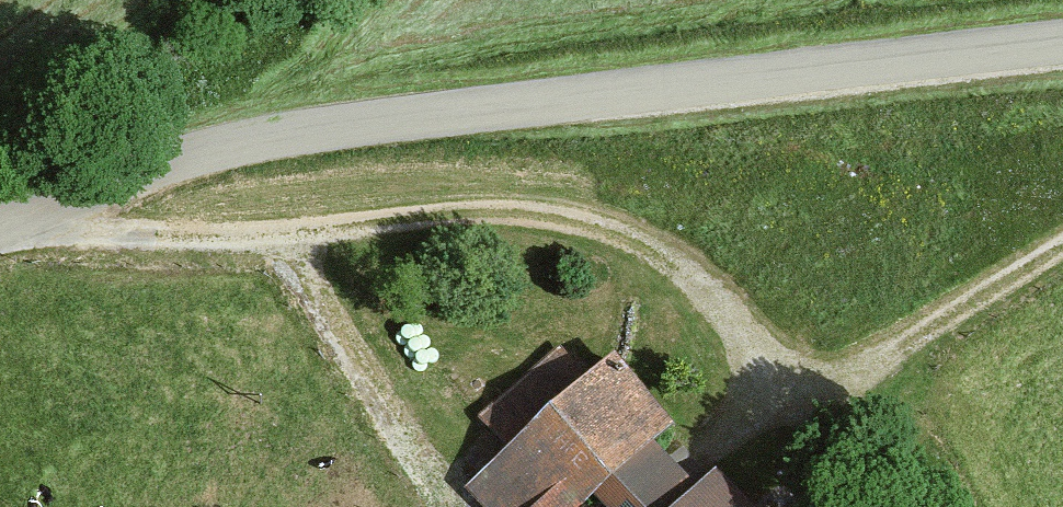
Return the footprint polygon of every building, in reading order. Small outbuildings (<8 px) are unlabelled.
[(476,500),(483,506),(595,506),(680,428),(620,365),(476,500)] [(727,480),(710,496),(669,452),(610,506),(753,506),(727,480)]
